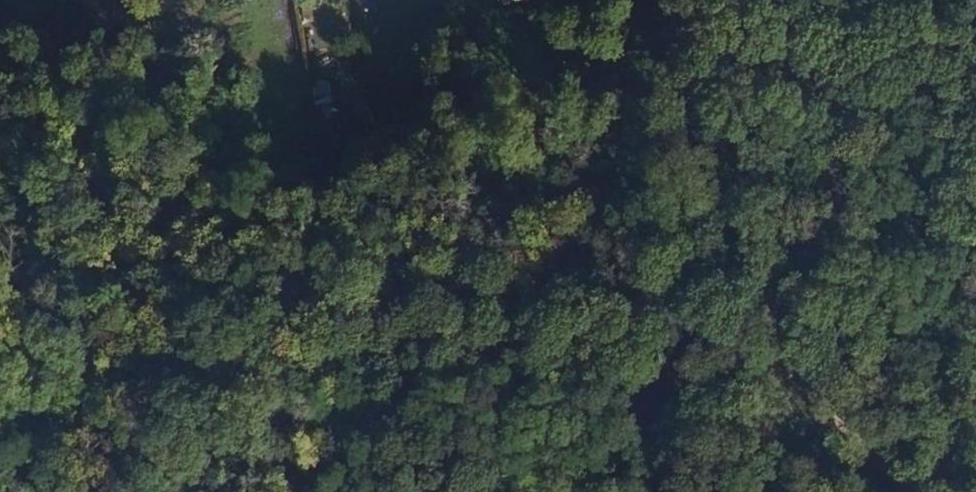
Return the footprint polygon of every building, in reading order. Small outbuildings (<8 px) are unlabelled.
[(417,17),(424,38),(442,33),(432,0),(431,0),(422,2),(425,14),(417,17)] [(572,11),(594,7),(593,0),(570,0),(572,11)]
